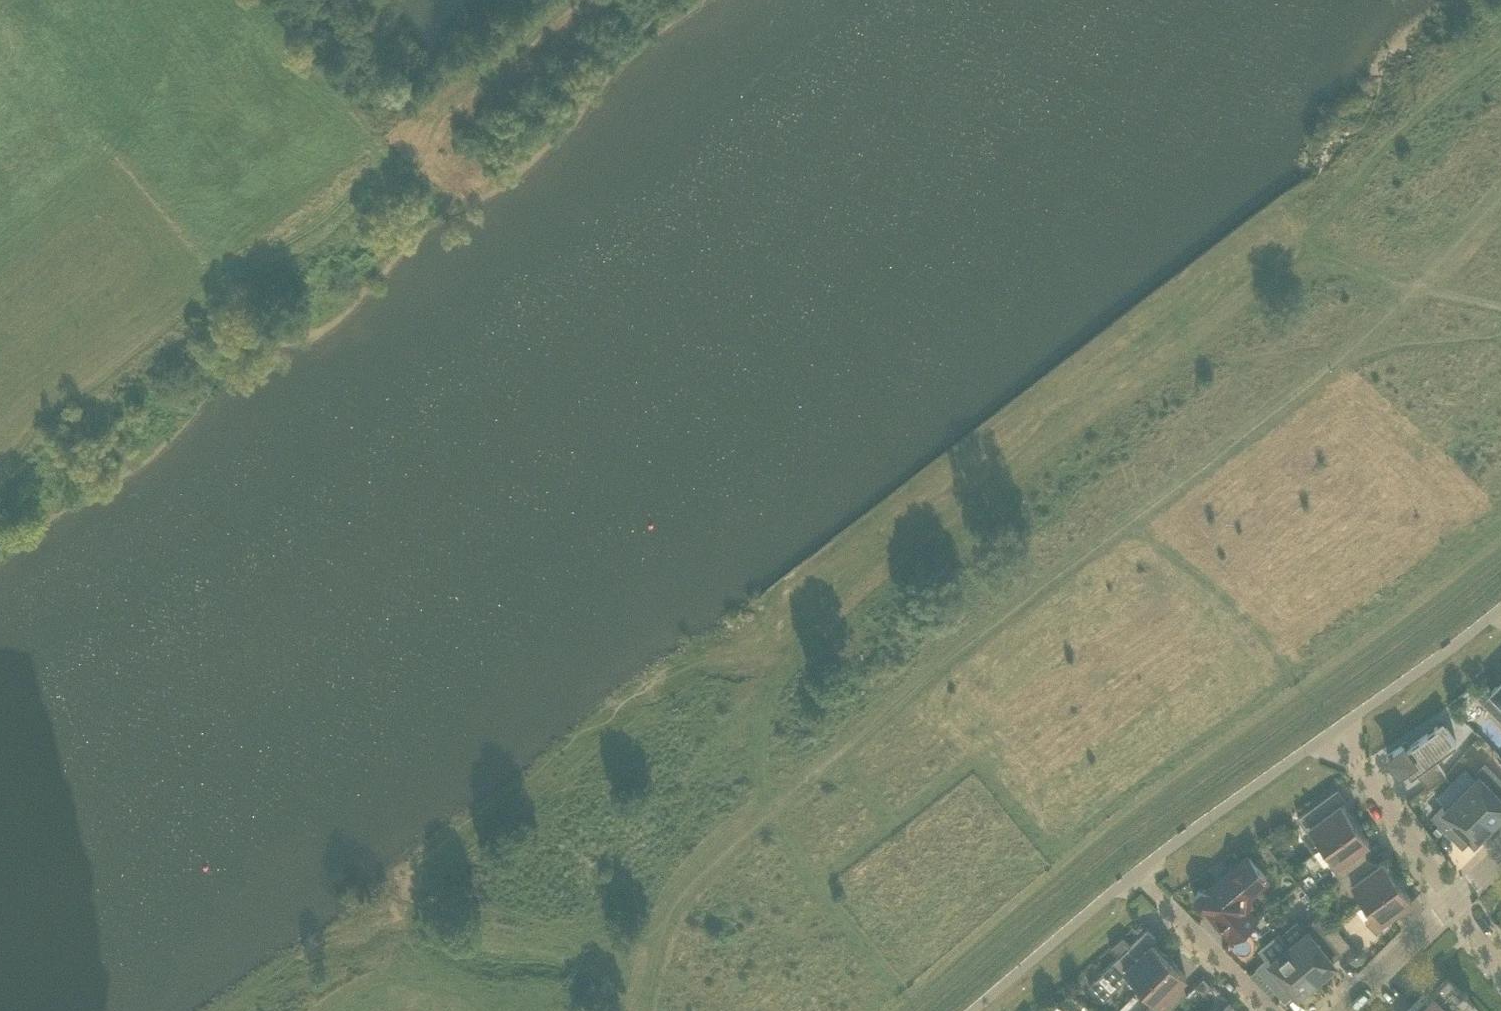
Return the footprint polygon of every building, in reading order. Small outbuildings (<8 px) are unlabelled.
[(1498,669),(1496,674),(1496,679),(1498,683),(1492,689),(1488,685),(1477,696),(1500,720),(1500,668),(1498,669)] [(1434,757),(1457,741),(1443,721),(1407,748),(1404,744),(1388,754),(1400,769),(1405,766),(1411,774),(1416,771),(1428,787),(1446,774),(1434,757)] [(1485,764),(1476,773),(1478,776),(1462,792),(1491,821),(1500,812),(1500,780),(1485,764)] [(1298,816),(1307,828),(1310,826),(1324,844),(1358,819),(1347,810),(1341,802),(1346,799),(1338,787),(1298,816)] [(1443,806),(1434,815),(1463,844),(1471,835),(1474,838),(1491,821),(1462,792),(1446,808),(1443,806)] [(1339,877),(1366,857),(1359,848),(1369,841),(1363,832),(1358,819),(1324,844),(1331,853),(1328,862),(1339,877)] [(1433,830),(1438,835),(1445,828),(1440,823),(1433,830)] [(1200,905),(1202,905),(1209,906),(1235,937),(1255,921),(1245,909),(1247,892),(1267,875),(1251,856),(1209,891),(1208,889),(1206,889),(1205,888),(1203,888),(1201,888),(1200,889),(1199,890),(1197,891),(1196,892),(1195,894),(1195,895),(1195,896),(1195,898),(1195,900),(1196,902),(1198,904),(1200,905)] [(1373,867),(1366,857),(1339,877),(1351,892),(1360,893),(1366,901),(1366,902),(1400,877),(1389,868),(1383,860),(1373,867)] [(1362,916),(1365,920),(1376,932),(1403,907),(1402,905),(1411,898),(1405,890),(1400,877),(1366,902),(1366,901),(1357,909),(1362,916)] [(1322,914),(1315,920),(1325,932),(1333,926),(1322,914)] [(1324,973),(1326,969),(1334,962),(1332,959),(1341,951),(1325,932),(1315,920),(1305,928),(1307,931),(1289,945),(1318,981),(1322,977),(1324,973)] [(1325,932),(1341,951),(1350,943),(1335,924),(1333,926),(1325,932)] [(1130,973),(1142,986),(1172,956),(1160,949),(1153,942),(1157,937),(1147,927),(1131,943),(1119,955),(1101,973),(1116,987),(1130,973)] [(1258,948),(1267,959),(1259,966),(1279,989),(1285,997),(1300,985),(1303,988),(1306,986),(1310,985),(1314,983),(1318,981),(1289,945),(1278,932),(1258,948)] [(1124,936),(1111,946),(1119,955),(1131,943),(1124,936)] [(1142,986),(1150,994),(1149,1002),(1158,1010),(1168,1010),(1186,993),(1178,984),(1186,976),(1179,968),(1172,956),(1142,986)] [(1272,995),(1279,989),(1259,966),(1251,973),(1272,995)] [(1416,1001),(1407,1009),(1409,1010),(1467,1010),(1475,1003),(1449,976),(1429,996),(1425,992),(1416,1001)] [(1212,985),(1204,977),(1195,985),(1204,994),(1212,985)] [(1228,1001),(1220,1010),(1239,1010),(1228,1001)]
